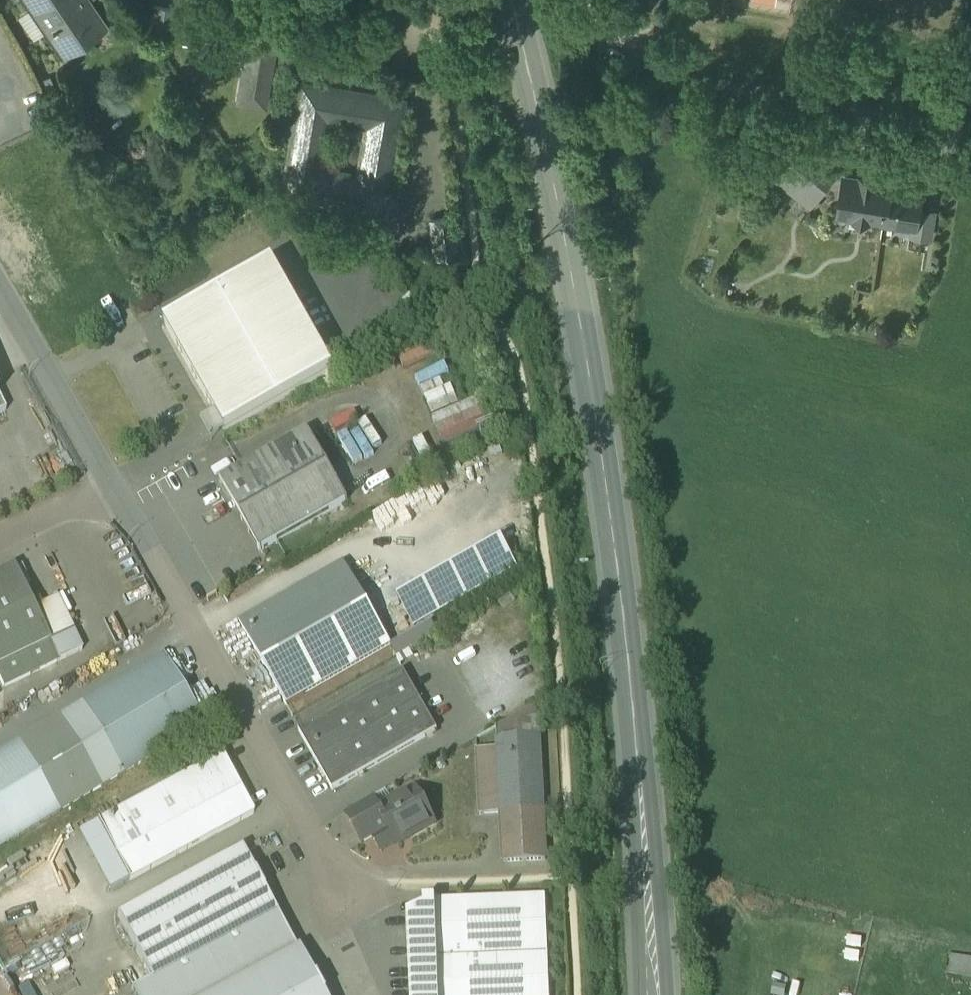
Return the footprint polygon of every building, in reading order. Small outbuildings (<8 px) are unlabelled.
[(35,12),(37,11),(47,26),(45,27),(62,52),(106,23),(90,0),(27,0),(35,12)] [(176,9),(154,5),(149,34),(171,38),(176,9)] [(278,17),(254,14),(252,25),(208,18),(204,43),(247,51),(242,80),(267,84),(267,83),(278,17)] [(267,84),(242,80),(239,98),(266,103),(269,83),(267,83),(267,84)] [(385,189),(386,185),(388,185),(403,99),(302,82),(283,193),(359,206),(360,204),(364,204),(364,207),(371,217),(383,219),(393,211),(395,199),(388,189),(385,189)] [(795,148),(774,177),(810,203),(831,175),(795,148)] [(892,181),(847,176),(841,214),(919,230),(928,192),(892,187),(892,181)] [(458,217),(432,221),(437,257),(463,253),(458,217)] [(273,265),(166,326),(227,434),(334,373),(273,265)] [(309,432),(221,482),(260,551),(348,501),(309,432)] [(398,601),(414,628),(517,569),(501,542),(398,601)] [(345,563),(240,623),(287,705),(392,645),(345,563)] [(4,688),(60,661),(51,642),(35,610),(41,606),(39,601),(32,604),(15,568),(0,575),(0,679),(4,688)] [(41,606),(35,610),(51,642),(74,632),(58,599),(41,606)] [(431,622),(398,641),(405,653),(438,634),(431,622)] [(74,632),(51,642),(60,661),(83,651),(74,632)] [(164,656),(60,718),(101,788),(206,726),(164,656)] [(404,672),(299,731),(333,791),(438,731),(404,672)] [(60,718),(18,743),(60,813),(101,788),(60,718)] [(538,719),(518,730),(519,740),(539,739),(538,719)] [(519,740),(498,742),(498,751),(502,815),(544,813),(539,739),(519,740)] [(0,754),(0,849),(60,813),(18,743),(0,754)] [(498,751),(477,753),(481,816),(502,815),(498,751)] [(223,755),(99,822),(130,880),(254,813),(223,755)] [(380,812),(379,812),(389,829),(398,844),(400,843),(399,841),(409,835),(410,837),(434,824),(416,792),(380,812)] [(374,800),(347,816),(362,844),(389,829),(379,812),(380,812),(374,800)] [(544,813),(502,815),(505,863),(546,861),(544,813)] [(260,840),(247,847),(250,851),(262,845),(260,840)] [(242,850),(118,917),(152,981),(152,982),(277,914),(242,850)] [(546,898),(435,902),(438,958),(494,956),(549,954),(546,898)] [(408,916),(411,994),(439,994),(438,958),(435,902),(435,901),(424,902),(425,909),(408,916)] [(152,982),(152,981),(132,991),(134,994),(218,994),(297,952),(277,914),(152,982)] [(324,994),(315,977),(314,978),(300,951),(297,952),(218,994),(324,994)] [(494,956),(495,994),(550,994),(549,954),(494,956)] [(438,958),(439,994),(495,994),(494,956),(438,958)]
